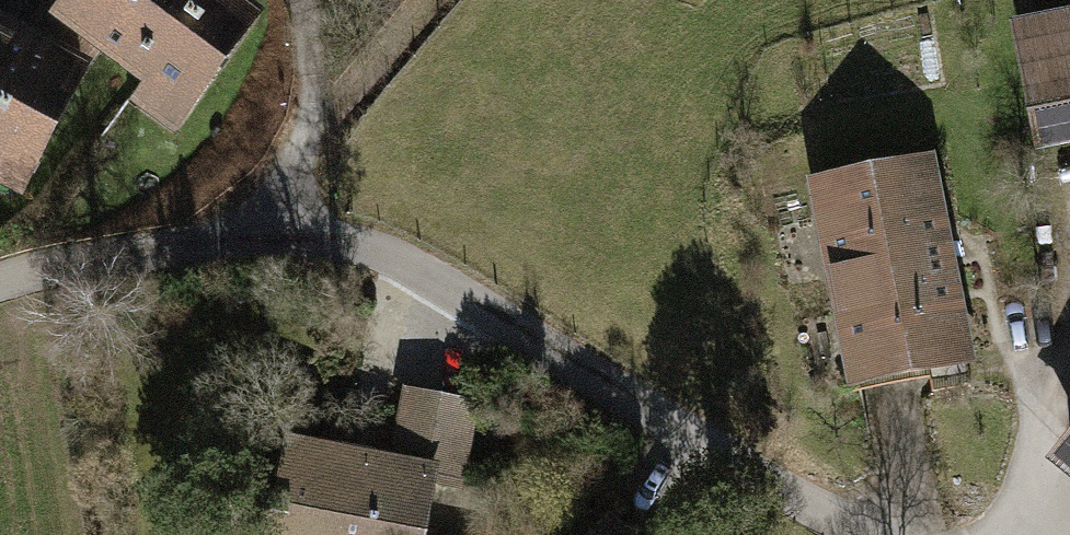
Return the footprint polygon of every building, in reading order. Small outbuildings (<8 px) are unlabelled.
[(49,0),(29,0),(11,33),(82,70),(104,41),(49,0)] [(104,41),(152,76),(190,103),(252,17),(230,0),(49,0),(104,41)] [(1042,137),(1069,132),(1069,18),(1021,28),(1042,137)] [(1,153),(30,168),(82,70),(11,33),(0,28),(0,155),(1,153)] [(173,125),(190,103),(152,76),(135,98),(173,125)] [(927,170),(820,191),(855,369),(962,347),(927,170)] [(289,449),(280,499),(270,497),(263,534),(420,534),(430,477),(457,482),(472,406),(407,394),(394,468),(289,449)] [(1053,466),(1069,479),(1069,445),(1053,466)] [(591,534),(616,534),(603,522),(591,534)]
